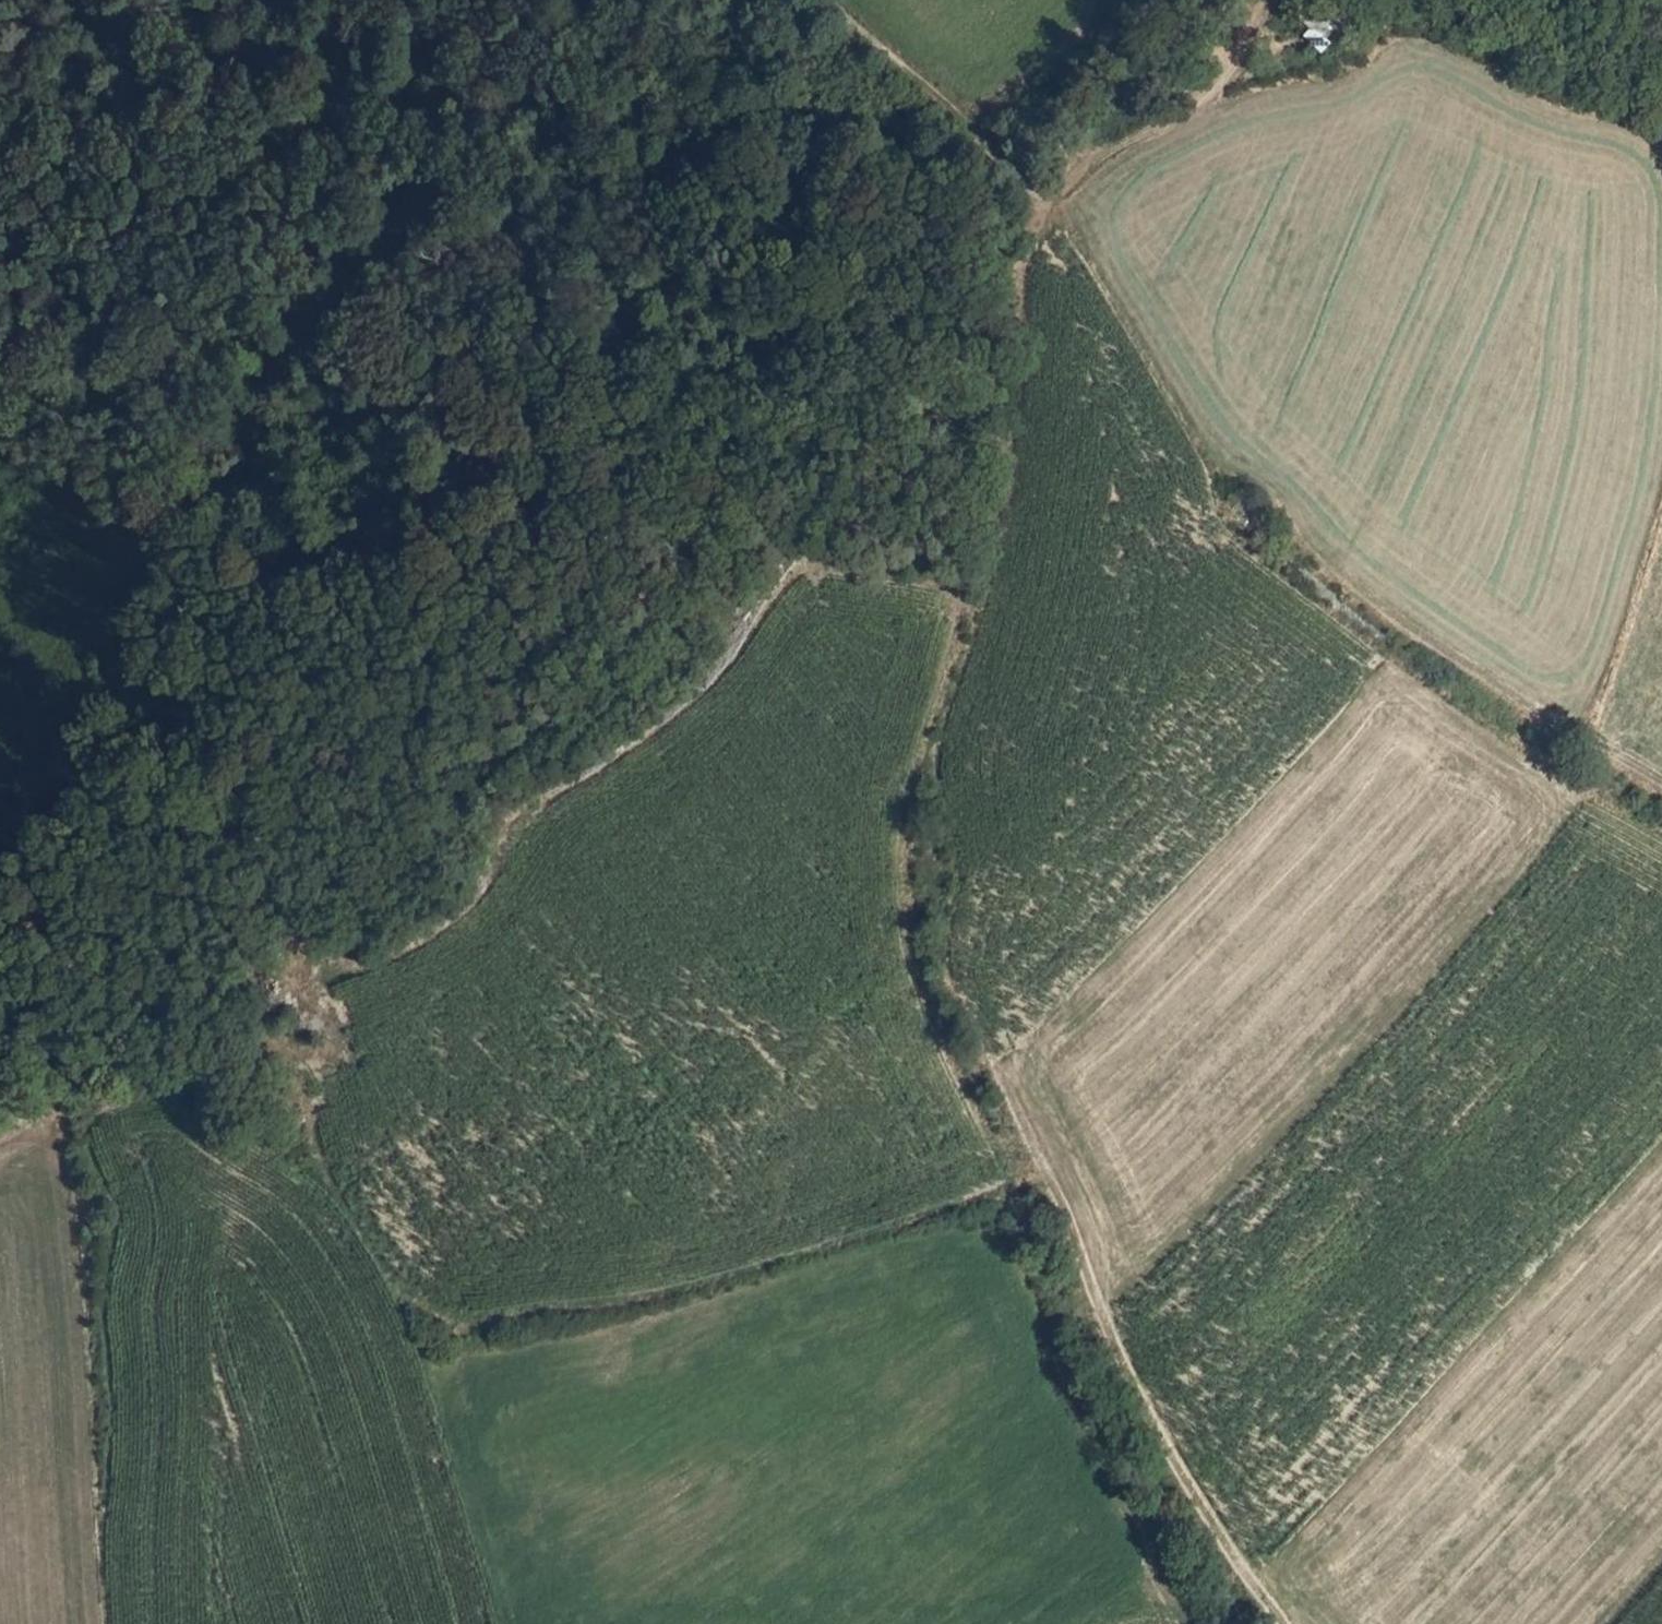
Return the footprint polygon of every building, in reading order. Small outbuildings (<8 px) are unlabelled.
[(1333,44),(1317,30),(1309,40),(1325,54),(1333,44)]
